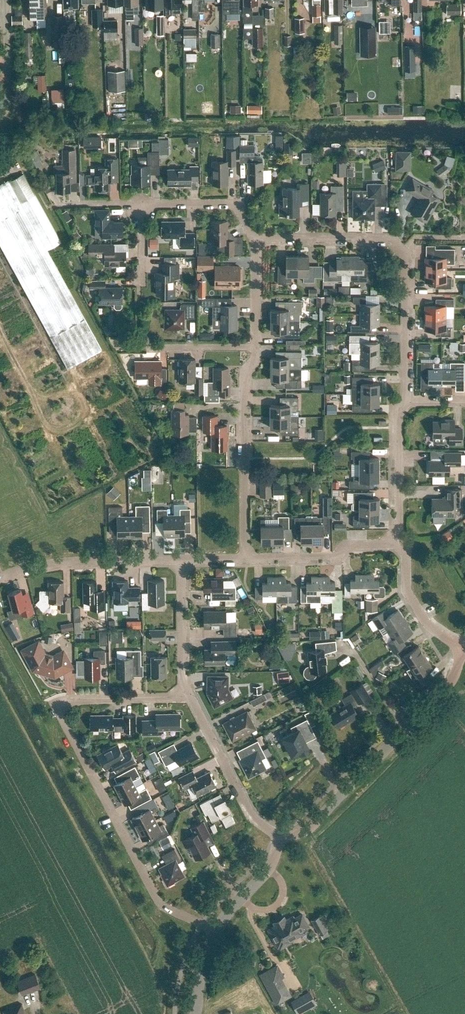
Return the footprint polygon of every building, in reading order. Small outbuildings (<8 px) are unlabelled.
[(28,18),(43,17),(40,17),(40,10),(39,0),(27,0),(28,18)] [(78,8),(78,0),(64,0),(65,22),(75,21),(74,11),(72,11),(72,8),(78,8)] [(126,19),(134,19),(134,13),(138,13),(138,0),(126,0),(126,19)] [(182,7),(183,7),(182,0),(166,0),(167,16),(172,16),(171,13),(183,13),(182,7)] [(222,14),(239,13),(239,0),(222,0),(222,14)] [(244,5),(244,23),(244,38),(252,38),(252,46),(263,46),(263,15),(252,15),(252,5),(258,5),(258,0),(244,0),(244,5)] [(320,0),(312,0),(312,17),(320,17),(320,0)] [(325,13),(334,13),(334,10),(341,10),(341,0),(324,0),(325,13)] [(446,14),(461,14),(461,3),(446,3),(446,14)] [(265,7),(265,17),(273,17),(273,7),(265,7)] [(104,27),(103,10),(92,10),(93,27),(104,27)] [(22,15),(12,15),(12,25),(22,25),(22,15)] [(64,47),(63,15),(53,16),(54,47),(64,47)] [(304,17),(295,17),(295,32),(305,32),(304,17)] [(104,32),(118,31),(117,19),(104,20),(104,32)] [(378,21),(379,32),(389,32),(388,20),(378,21)] [(334,24),(334,43),(343,43),(342,24),(334,24)] [(361,27),(361,54),(375,54),(375,27),(361,27)] [(135,28),(135,45),(143,44),(143,28),(135,28)] [(195,30),(183,30),(184,48),(196,48),(195,30)] [(24,32),(25,58),(33,58),(32,32),(24,32)] [(404,45),(405,71),(415,71),(415,45),(412,45),(407,45),(404,45)] [(186,53),(186,61),(197,61),(197,53),(186,53)] [(126,91),(125,71),(109,71),(109,92),(126,91)] [(46,91),(46,75),(38,75),(38,91),(46,91)] [(63,97),(62,88),(51,89),(52,98),(63,97)] [(347,92),(347,101),(358,100),(357,92),(347,92)] [(200,112),(212,112),(212,101),(200,101),(200,112)] [(247,105),(247,113),(261,113),(261,105),(247,105)] [(415,106),(415,115),(423,115),(423,106),(415,106)] [(28,134),(20,139),(26,148),(34,143),(28,134)] [(83,137),(83,149),(93,148),(93,137),(83,137)] [(159,140),(159,151),(165,151),(165,152),(170,152),(170,140),(159,140)] [(263,184),(263,158),(260,155),(255,155),(255,154),(255,145),(240,145),(240,162),(248,162),(248,184),(263,184)] [(64,193),(64,191),(70,191),(70,181),(76,181),(75,149),(63,149),(64,166),(55,166),(55,173),(57,173),(57,182),(55,182),(55,193),(64,193)] [(38,150),(30,154),(37,167),(43,164),(41,160),(42,159),(38,150)] [(227,150),(227,161),(212,161),(212,184),(228,184),(228,165),(235,165),(235,150),(227,150)] [(148,151),(148,165),(132,165),(132,174),(131,174),(131,184),(151,183),(151,174),(160,173),(159,151),(148,151)] [(411,159),(411,151),(397,151),(396,159),(396,169),(411,170),(411,159)] [(447,155),(444,163),(447,166),(452,168),(455,158),(447,155)] [(118,182),(118,172),(118,158),(106,158),(106,167),(95,167),(95,174),(86,174),(86,184),(95,184),(95,190),(110,190),(110,182),(118,182)] [(347,175),(347,161),(337,162),(337,175),(347,175)] [(384,161),(374,164),(377,173),(387,169),(384,161)] [(446,165),(438,171),(442,177),(450,171),(446,165)] [(190,169),(168,169),(168,185),(191,185),(191,180),(198,180),(198,166),(190,166),(190,169)] [(24,173),(9,181),(8,180),(0,184),(0,245),(68,368),(102,350),(47,250),(61,242),(24,173)] [(413,178),(406,190),(417,196),(418,195),(420,196),(412,210),(417,213),(416,215),(418,216),(419,219),(422,221),(425,220),(426,221),(436,204),(433,202),(438,193),(413,178)] [(297,184),(297,188),(283,188),(283,203),(279,203),(279,214),(286,214),(286,215),(289,215),(289,212),(299,212),(299,200),(308,200),(308,183),(297,184)] [(353,190),(353,198),(353,219),(375,219),(374,198),(381,198),(381,184),(367,184),(367,190),(353,190)] [(331,186),(331,193),(321,193),(321,214),(336,214),(336,200),(343,200),(343,186),(331,186)] [(112,236),(123,236),(122,222),(110,222),(109,209),(95,210),(95,227),(103,227),(103,238),(112,237),(112,236)] [(185,221),(162,221),(162,237),(180,237),(180,248),(194,248),(194,233),(185,233),(185,221)] [(224,253),(234,253),(234,240),(228,240),(227,221),(211,221),(212,243),(224,243),(224,253)] [(114,245),(89,245),(89,255),(105,255),(105,265),(117,265),(117,269),(119,271),(123,271),(125,269),(125,265),(126,265),(126,251),(114,251),(114,245)] [(426,270),(446,270),(446,258),(451,258),(451,252),(436,252),(436,258),(426,258),(426,270)] [(213,256),(197,256),(197,270),(213,270),(213,256)] [(278,269),(278,283),(291,283),(291,275),(297,275),(297,256),(286,256),(286,269),(278,269)] [(308,270),(309,256),(297,256),(297,275),(303,275),(303,282),(314,282),(315,270),(308,270)] [(350,280),(350,273),(350,256),(341,256),(341,259),(336,259),(336,263),(329,263),(329,280),(350,280)] [(350,273),(350,280),(350,281),(371,281),(371,262),(364,262),(364,259),(359,259),(359,256),(350,256),(350,273)] [(165,295),(165,297),(174,297),(174,287),(172,287),(173,278),(179,278),(179,264),(163,263),(163,273),(155,273),(155,286),(157,286),(157,294),(165,295)] [(220,266),(219,286),(239,287),(239,285),(241,285),(241,268),(240,268),(240,267),(220,266)] [(425,282),(436,282),(436,288),(451,288),(451,277),(446,277),(446,270),(426,270),(425,282)] [(122,307),(122,303),(122,287),(105,287),(105,280),(90,280),(90,288),(99,288),(99,303),(114,303),(114,307),(116,309),(120,309),(122,307)] [(197,280),(197,298),(205,298),(206,280),(197,280)] [(380,303),(366,303),(366,297),(353,297),(353,303),(360,303),(360,314),(379,314),(380,303)] [(237,329),(237,305),(215,305),(215,298),(201,298),(201,306),(213,306),(213,317),(220,317),(220,329),(237,329)] [(425,318),(445,318),(446,306),(453,306),(454,299),(436,299),(436,306),(425,306),(425,318)] [(271,309),(271,320),(300,320),(300,314),(302,314),(302,301),(286,301),(286,309),(271,309)] [(165,309),(165,321),(164,321),(164,329),(173,329),(173,328),(184,328),(184,318),(194,318),(194,304),(181,304),(181,309),(165,309)] [(351,325),(351,332),(365,332),(365,325),(379,325),(379,314),(360,314),(360,325),(351,325)] [(445,325),(445,318),(425,318),(425,330),(436,330),(435,336),(451,336),(451,325),(445,325)] [(300,338),(300,320),(271,320),(271,331),(286,331),(286,337),(300,338)] [(355,353),(360,353),(379,353),(379,342),(365,342),(365,335),(349,335),(349,342),(349,348),(349,353),(355,353)] [(271,368),(288,368),(301,368),(302,351),(286,351),(286,357),(271,357),(271,368)] [(353,364),(352,370),(365,370),(365,364),(379,364),(379,353),(360,353),(360,364),(353,364)] [(195,377),(195,359),(179,359),(179,382),(195,382),(195,393),(203,393),(203,378),(195,377)] [(166,381),(166,368),(160,368),(160,361),(136,361),(136,377),(149,377),(149,383),(160,383),(160,381),(166,381)] [(428,378),(428,383),(432,383),(432,386),(442,386),(442,369),(433,369),(433,361),(421,361),(421,378),(428,378)] [(442,369),(442,386),(451,386),(451,383),(455,383),(455,379),(464,380),(464,362),(450,362),(450,369),(442,369)] [(228,368),(214,368),(214,382),(207,382),(207,395),(204,395),(204,402),(219,402),(219,395),(230,395),(230,387),(230,381),(228,381),(228,368)] [(301,368),(288,368),(271,368),(271,379),(285,379),(285,387),(301,387),(301,368)] [(352,394),(379,394),(379,383),(364,383),(364,377),(352,377),(352,394)] [(160,389),(157,396),(165,400),(168,393),(160,389)] [(379,405),(379,394),(352,394),(352,411),(364,411),(364,405),(379,405)] [(270,416),(290,416),(290,411),(298,411),(298,397),(284,397),(284,405),(271,405),(270,416)] [(326,406),(326,414),(336,414),(336,406),(326,406)] [(185,409),(172,409),(172,434),(189,434),(189,431),(197,431),(197,417),(189,417),(189,414),(185,414),(185,409)] [(217,415),(203,416),(203,432),(212,432),(212,449),(227,449),(227,425),(217,425),(217,415)] [(290,422),(290,416),(270,416),(270,427),(284,427),(284,434),(298,435),(298,422),(290,422)] [(449,435),(449,441),(449,443),(462,444),(462,428),(454,428),(454,420),(446,419),(446,421),(433,421),(433,435),(449,435)] [(365,458),(365,451),(351,451),(351,458),(353,458),(353,463),(360,463),(360,469),(379,469),(379,458),(365,458)] [(429,460),(429,475),(449,475),(449,465),(461,465),(461,452),(445,452),(445,460),(429,460)] [(143,469),(142,473),(143,476),(146,478),(149,477),(151,474),(150,470),(147,468),(143,469)] [(349,480),(349,488),(365,488),(365,481),(379,481),(379,469),(360,469),(360,475),(353,475),(353,480),(349,480)] [(260,482),(260,496),(271,496),(271,482),(260,482)] [(283,494),(283,482),(273,482),(273,494),(283,494)] [(114,487),(107,493),(115,501),(121,495),(114,487)] [(455,516),(455,506),(461,506),(461,489),(446,489),(446,498),(432,498),(432,515),(446,515),(446,516),(455,516)] [(359,509),(379,509),(379,498),(365,498),(365,492),(353,492),(353,509),(359,509)] [(136,516),(129,516),(130,538),(142,537),(142,522),(150,522),(149,505),(135,505),(136,516)] [(122,507),(109,507),(109,523),(117,523),(118,538),(130,538),(129,516),(122,516),(122,507)] [(185,535),(184,522),(191,521),(190,508),(180,509),(180,515),(174,515),(174,537),(181,536),(181,535),(185,535)] [(167,509),(157,509),(157,522),(163,522),(164,535),(167,535),(167,537),(174,537),(174,515),(168,515),(167,509)] [(353,515),(353,527),(365,527),(365,521),(379,521),(379,509),(359,509),(359,515),(353,515)] [(272,525),(272,543),(283,543),(283,528),(289,528),(289,516),(278,516),(278,525),(272,525)] [(312,542),(312,523),(312,517),(294,517),(295,529),(301,529),(301,543),(312,542)] [(312,517),(312,523),(312,542),(323,542),(323,529),(329,529),(329,517),(312,517)] [(265,519),(261,519),(261,543),(272,543),(272,525),(265,525),(265,519)] [(224,567),(216,568),(216,576),(224,576),(224,567)] [(364,574),(355,574),(355,579),(350,580),(350,583),(344,583),(345,596),(350,596),(350,591),(365,591),(364,574)] [(364,574),(365,591),(374,591),(374,595),(375,597),(383,597),(385,595),(385,588),(383,586),(379,586),(379,579),(374,579),(374,574),(364,574)] [(267,577),(267,582),(262,582),(262,587),(255,587),(255,599),(263,599),(263,594),(277,594),(276,577),(267,577)] [(286,577),(276,577),(277,594),(277,602),(297,602),(297,586),(291,586),(291,582),(286,582),(286,577)] [(321,601),(321,594),(320,577),(311,577),(311,582),(306,582),(306,586),(300,586),(301,598),(301,601),(321,601)] [(320,577),(321,594),(321,601),(332,601),(332,611),(342,611),(342,590),(335,590),(335,582),(330,582),(330,577),(320,577)] [(223,578),(203,578),(204,591),(221,591),(221,599),(236,599),(236,586),(223,586),(223,578)] [(148,592),(142,592),(142,609),(149,609),(149,604),(164,603),(164,580),(148,580),(148,592)] [(96,581),(83,581),(84,601),(90,601),(91,609),(104,608),(104,591),(96,591),(96,581)] [(113,581),(113,602),(128,602),(128,600),(140,599),(140,587),(128,587),(128,581),(113,581)] [(49,582),(49,590),(39,590),(39,599),(35,603),(40,607),(40,608),(43,611),(49,605),(49,602),(61,602),(61,611),(70,611),(70,597),(64,597),(64,582),(49,582)] [(21,589),(9,593),(13,610),(21,608),(22,615),(33,612),(30,601),(24,603),(21,589)] [(378,599),(365,599),(365,611),(378,611),(378,599)] [(252,606),(247,609),(251,615),(256,612),(252,606)] [(383,611),(372,618),(379,628),(384,625),(388,632),(405,621),(398,610),(387,617),(383,611)] [(226,611),(204,611),(204,628),(223,628),(223,636),(236,635),(236,621),(226,622),(226,611)] [(405,621),(388,632),(393,639),(388,642),(394,652),(405,645),(401,639),(412,632),(405,621)] [(11,623),(5,626),(11,637),(17,634),(11,623)] [(150,629),(150,639),(166,639),(166,629),(150,629)] [(329,630),(321,630),(322,638),(330,638),(329,630)] [(111,632),(111,643),(123,643),(123,632),(111,632)] [(355,634),(351,637),(356,644),(360,642),(355,634)] [(205,649),(205,664),(225,664),(225,652),(236,652),(235,640),(221,641),(210,641),(210,649),(205,649)] [(324,653),(336,649),(336,640),(315,643),(316,651),(308,652),(309,665),(306,667),(304,669),(303,673),(304,675),(306,678),(307,679),(311,679),(313,679),(316,677),(317,674),(317,671),(326,670),(324,653)] [(33,669),(55,676),(72,667),(64,651),(53,657),(43,654),(37,643),(23,650),(33,669)] [(280,643),(281,658),(292,658),(292,643),(280,643)] [(411,644),(397,653),(400,658),(403,655),(410,666),(425,656),(418,646),(414,649),(411,644)] [(86,674),(86,678),(99,677),(99,663),(105,663),(105,650),(94,650),(94,657),(86,658),(86,661),(78,661),(78,674),(86,674)] [(117,657),(117,677),(133,677),(132,665),(141,665),(141,650),(126,650),(126,657),(117,657)] [(166,656),(151,657),(151,677),(166,676),(166,656)] [(425,656),(410,666),(417,676),(412,679),(417,687),(429,679),(424,672),(432,667),(425,656)] [(227,688),(228,676),(208,676),(207,693),(215,706),(232,697),(227,688)] [(366,699),(370,696),(362,683),(358,686),(351,690),(352,693),(342,699),(345,705),(330,714),(338,727),(359,715),(353,706),(366,699)] [(261,686),(253,686),(253,694),(262,694),(261,686)] [(266,692),(250,700),(253,705),(268,697),(266,692)] [(406,701),(401,705),(405,710),(410,705),(406,701)] [(247,711),(223,723),(232,741),(256,728),(247,711)] [(167,713),(156,714),(156,720),(143,720),(143,734),(157,734),(157,730),(172,729),(180,729),(179,714),(167,714),(167,713)] [(112,714),(91,715),(91,730),(112,729),(112,728),(124,727),(124,730),(136,730),(136,715),(123,715),(123,717),(112,717),(112,714)] [(291,727),(293,732),(283,737),(292,755),(301,751),(302,753),(308,750),(307,748),(308,747),(304,738),(314,733),(307,719),(291,727)] [(244,747),(248,755),(239,760),(248,777),(266,768),(262,759),(266,757),(258,740),(244,747)] [(154,743),(147,747),(150,753),(157,749),(154,743)] [(190,761),(199,757),(191,743),(177,750),(174,743),(163,749),(158,751),(166,765),(177,759),(180,765),(189,760),(190,761)] [(98,754),(105,768),(112,765),(116,771),(136,761),(129,749),(122,752),(118,744),(98,754)] [(143,752),(136,756),(139,762),(146,758),(143,752)] [(150,758),(145,761),(148,767),(153,764),(150,758)] [(114,777),(117,783),(114,785),(119,795),(136,786),(133,780),(140,776),(135,766),(114,777)] [(196,778),(193,770),(179,777),(185,789),(192,785),(197,795),(217,785),(209,771),(196,778)] [(154,780),(157,788),(164,785),(160,777),(154,780)] [(136,786),(119,795),(124,804),(128,803),(131,809),(152,798),(146,788),(139,791),(136,786)] [(212,797),(200,803),(203,810),(206,809),(212,821),(221,817),(226,826),(235,822),(230,812),(231,811),(225,798),(215,803),(212,797)] [(154,798),(133,809),(136,816),(131,818),(137,829),(155,820),(152,813),(159,809),(154,798)] [(155,820),(137,829),(143,840),(152,835),(155,840),(168,833),(163,824),(158,826),(155,820)] [(196,859),(210,851),(203,837),(209,834),(203,821),(191,827),(195,834),(181,841),(185,848),(189,846),(196,859)] [(175,844),(170,836),(160,842),(164,850),(175,844)] [(162,855),(167,864),(159,868),(162,873),(161,874),(167,886),(175,882),(174,881),(184,875),(177,863),(181,861),(174,848),(162,855)] [(309,926),(302,914),(294,918),(293,916),(286,920),(284,917),(274,922),(276,925),(269,929),(278,946),(280,945),(281,947),(290,942),(290,940),(302,933),(301,930),(309,926)] [(324,926),(319,917),(313,920),(318,929),(324,926)] [(280,979),(276,971),(264,978),(274,996),(278,994),(272,983),(280,979)] [(17,980),(22,995),(42,987),(36,973),(17,980)] [(291,1001),(298,1013),(299,1013),(317,1004),(310,991),(291,1001)] [(22,1004),(3,1011),(4,1013),(26,1013),(22,1004)]
